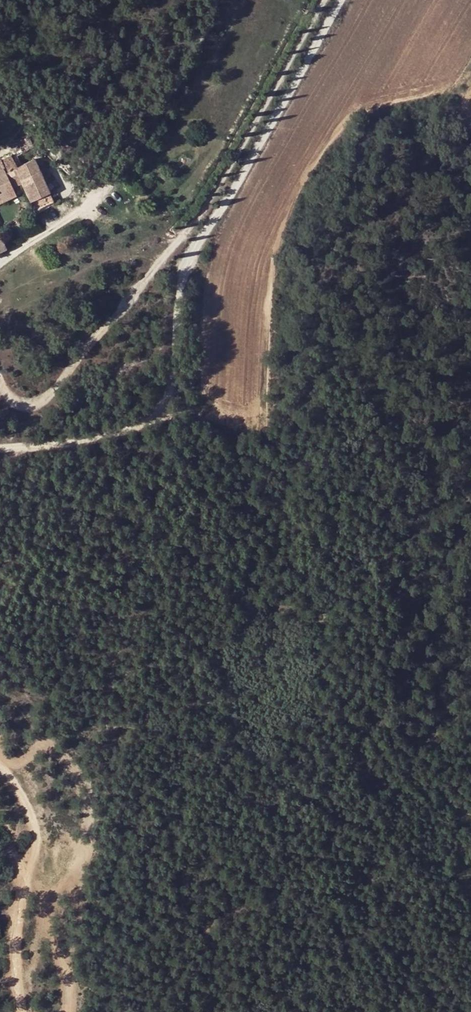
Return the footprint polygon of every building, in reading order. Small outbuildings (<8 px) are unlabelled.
[(28,162),(16,167),(12,158),(1,163),(4,169),(0,170),(0,203),(16,196),(11,185),(20,180),(30,202),(49,194),(40,172),(37,165),(28,162)] [(49,194),(30,202),(34,213),(54,204),(49,194)]
